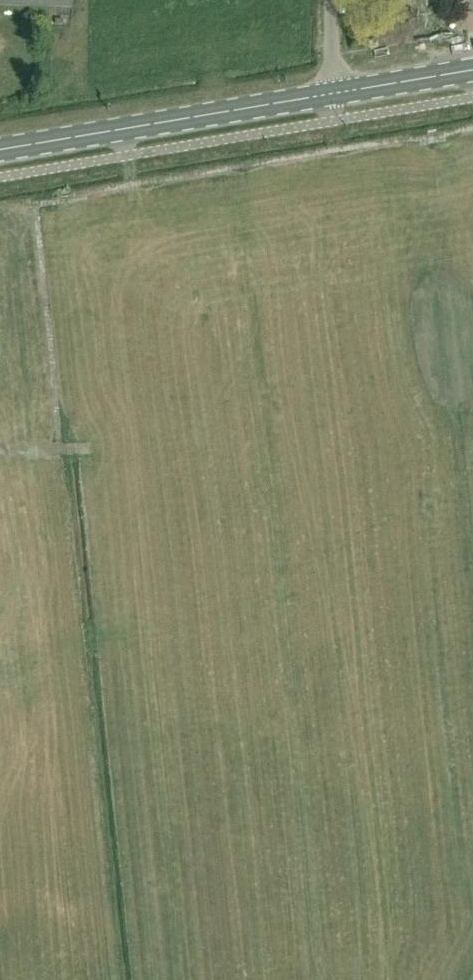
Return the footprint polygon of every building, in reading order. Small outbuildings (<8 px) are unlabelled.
[(71,9),(72,0),(0,0),(0,5),(71,9)]
